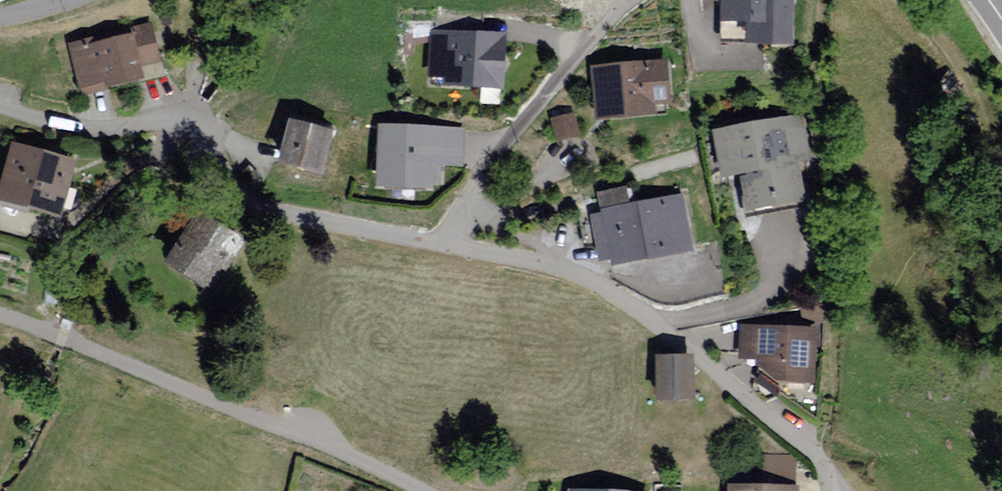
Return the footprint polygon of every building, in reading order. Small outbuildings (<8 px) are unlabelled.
[(728,21),(724,21),(724,46),(754,47),(754,53),(798,53),(796,0),(728,0),(728,21)] [(138,46),(75,59),(86,103),(169,85),(154,32),(134,37),(138,46)] [(512,40),(433,35),(431,83),(447,84),(447,94),(478,96),(478,105),(510,107),(512,40)] [(671,66),(596,74),(601,128),(660,124),(659,111),(676,109),(671,66)] [(580,118),(554,124),(560,146),(585,139),(580,118)] [(800,118),(715,135),(728,187),(742,183),(751,221),(810,209),(801,166),(810,164),(800,118)] [(339,138),(293,129),(285,172),(331,181),(339,138)] [(463,133),(384,132),(384,194),(440,196),(441,171),(464,172),(463,133)] [(12,148),(0,194),(0,205),(63,221),(78,165),(12,148)] [(630,194),(598,199),(604,217),(592,221),(600,256),(614,253),(616,273),(700,258),(688,201),(635,210),(630,194)] [(244,246),(197,220),(169,270),(216,296),(244,246)] [(821,335),(742,331),(741,365),(761,366),(787,388),(821,388),(821,335)] [(694,365),(663,366),(665,409),(696,407),(694,365)] [(764,480),(798,480),(798,453),(764,453),(764,480)]
